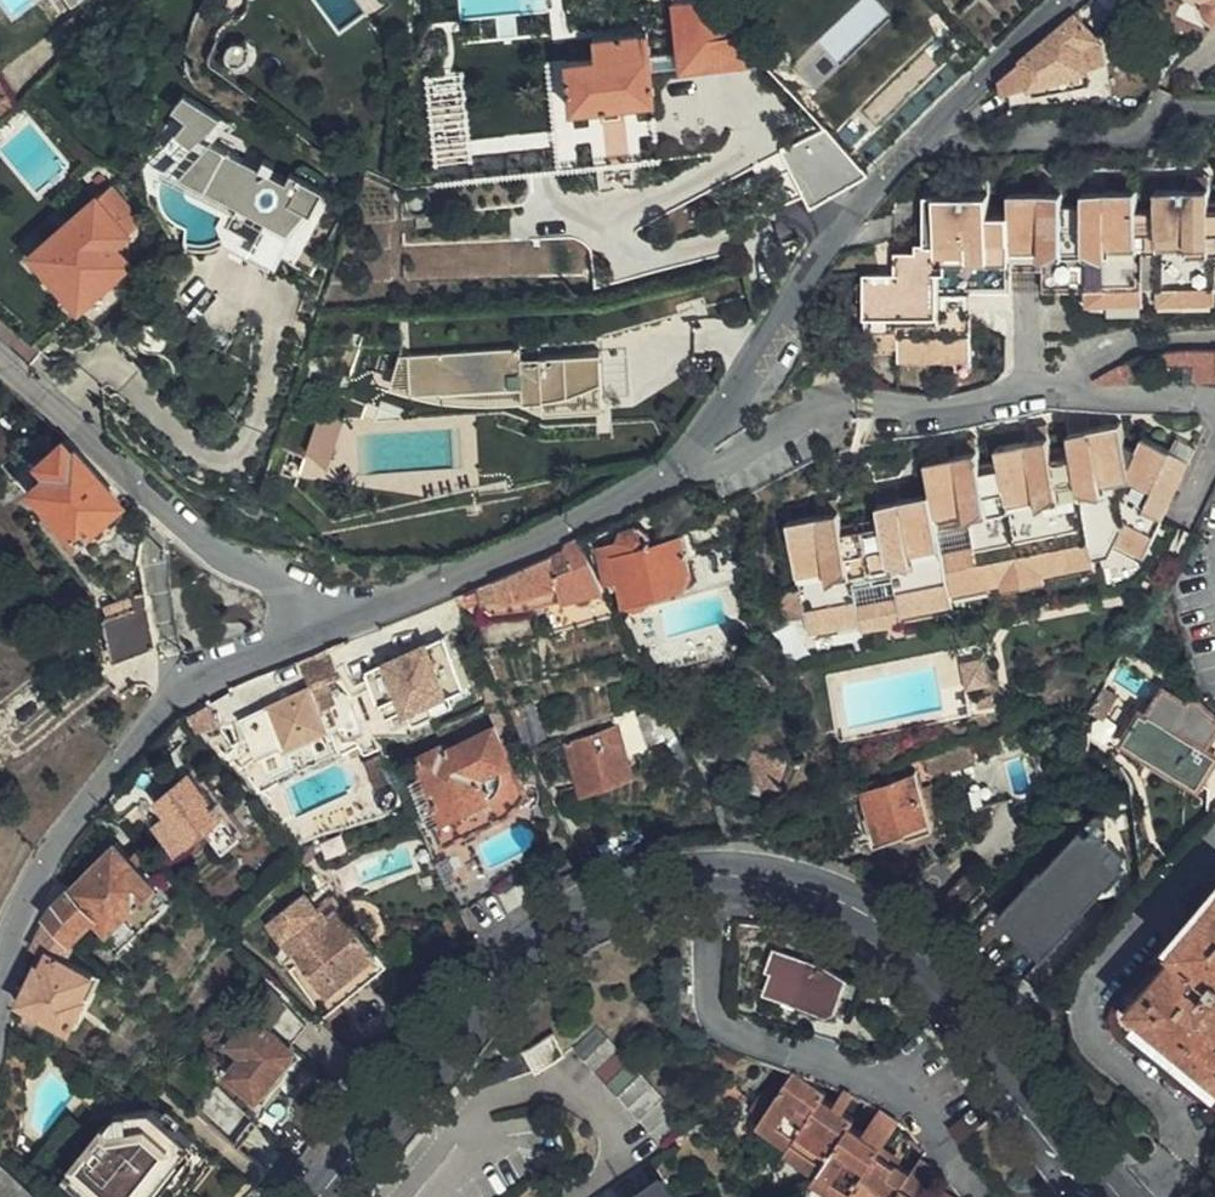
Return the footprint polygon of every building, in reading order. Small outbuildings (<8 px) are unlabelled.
[(463,14),(544,7),(543,0),(462,0),(463,14)] [(612,31),(594,32),(595,56),(523,61),(527,115),(651,104),(643,0),(610,0),(612,31)] [(761,58),(747,43),(707,0),(668,0),(673,72),(761,58)] [(1075,17),(1001,78),(1007,94),(1025,88),(1026,89),(1085,70),(1084,68),(1101,63),(1097,40),(1075,17)] [(466,70),(428,73),(435,161),(473,158),(466,70)] [(1085,70),(1026,89),(1029,98),(1088,84),(1085,70)] [(1,110),(13,102),(0,84),(0,109),(1,110)] [(190,148),(215,123),(166,99),(159,113),(178,123),(170,138),(190,148)] [(227,129),(215,123),(190,148),(164,173),(237,213),(243,199),(185,170),(211,145),(227,129)] [(810,207),(871,174),(825,126),(780,150),(810,207)] [(262,172),(211,145),(185,170),(243,199),(237,213),(264,226),(251,254),(277,267),(304,212),(311,215),(323,191),(292,174),(287,185),(272,177),(277,167),(267,162),(262,172)] [(1180,175),(1180,187),(1189,187),(1189,184),(1203,183),(1203,174),(1180,175)] [(1079,182),(1078,187),(1091,187),(1091,191),(1099,190),(1100,182),(1079,182)] [(1033,185),(1033,192),(1040,192),(1043,189),(1057,188),(1057,183),(1033,185)] [(1203,199),(1203,183),(1189,184),(1189,187),(1180,187),(1150,187),(1150,209),(1151,252),(1151,287),(1185,285),(1187,299),(1208,299),(1206,264),(1206,251),(1214,251),(1214,199),(1203,199)] [(137,272),(111,243),(132,225),(102,187),(30,250),(85,314),(137,272)] [(1131,252),(1129,210),(1129,189),(1099,190),(1091,191),(1091,187),(1078,187),(1078,202),(1057,202),(1057,188),(1043,189),(1040,192),(1033,192),(1003,192),(1003,214),(982,214),(981,194),(919,195),(919,240),(909,240),(910,251),(890,251),(889,272),(859,273),(861,348),(893,347),(894,358),(965,355),(964,295),(1006,293),(1006,271),(1040,270),(1077,269),(1078,290),(1114,289),(1114,302),(1136,302),(1135,252),(1131,252)] [(1151,252),(1150,209),(1129,210),(1131,252),(1135,252),(1151,252)] [(30,250),(0,276),(0,339),(25,361),(85,314),(30,250)] [(1214,264),(1214,251),(1206,251),(1206,264),(1214,264)] [(1041,291),(1078,290),(1077,269),(1040,270),(1041,291)] [(1151,300),(1187,299),(1185,285),(1151,287),(1151,300)] [(1078,304),(1114,302),(1114,289),(1078,290),(1078,304)] [(517,348),(397,354),(388,385),(410,393),(519,387),(520,401),(539,401),(540,411),(601,408),(598,353),(519,358),(517,348)] [(1197,374),(1205,373),(1214,375),(1214,349),(1179,349),(1164,350),(1163,359),(1197,360),(1197,374)] [(1129,361),(1098,377),(1100,383),(1136,379),(1129,361)] [(343,417),(317,419),(305,452),(326,468),(343,417)] [(1062,431),(1065,445),(1090,439),(1087,425),(1062,431)] [(53,441),(51,438),(43,430),(31,441),(38,449),(41,451),(53,441)] [(1116,540),(1147,554),(1191,461),(1170,452),(1143,439),(1137,452),(1126,455),(1122,432),(1090,439),(1065,445),(1068,461),(1048,465),(1045,448),(1020,454),(991,460),(994,476),(972,482),(968,465),(967,465),(947,470),(915,476),(922,506),(890,514),(866,520),(868,530),(832,538),(829,528),(804,533),(774,540),(787,601),(773,604),(780,633),(794,631),(795,636),(814,632),(816,640),(851,633),(853,644),(854,648),(898,639),(897,635),(895,624),(926,618),(925,610),(943,606),(942,595),(992,583),(995,596),(995,599),(1040,590),(1039,586),(1037,574),(1087,563),(1106,558),(1109,553),(1116,540)] [(1017,440),(1020,454),(1045,448),(1042,434),(1017,440)] [(124,506),(83,456),(63,437),(41,457),(50,468),(33,483),(76,532),(80,530),(86,537),(124,506)] [(1170,452),(1191,461),(1198,447),(1177,439),(1170,452)] [(944,456),(947,470),(967,465),(965,451),(944,456)] [(864,508),(866,520),(890,514),(888,503),(864,508)] [(802,520),(804,533),(829,528),(827,515),(802,520)] [(696,571),(684,534),(655,542),(650,531),(642,525),(621,533),(618,539),(601,545),(611,580),(626,577),(633,604),(641,607),(659,601),(664,596),(664,592),(692,583),(696,571)] [(566,546),(478,587),(487,608),(563,585),(568,600),(606,589),(581,535),(564,543),(566,546)] [(1140,569),(1147,554),(1116,540),(1109,553),(1140,569)] [(1089,576),(1087,563),(1037,574),(1039,586),(1089,576)] [(943,606),(995,596),(992,583),(942,595),(943,606)] [(487,608),(478,587),(463,594),(471,612),(475,618),(480,621),(488,620),(568,600),(563,585),(487,608)] [(161,643),(150,598),(102,622),(118,663),(161,643)] [(946,626),(943,606),(925,610),(926,618),(895,624),(897,635),(946,626)] [(800,655),(853,644),(851,633),(816,640),(814,632),(795,636),(800,655)] [(369,669),(384,700),(400,692),(407,706),(408,711),(410,710),(451,692),(470,683),(447,633),(431,640),(430,638),(369,669)] [(965,690),(992,683),(991,657),(959,663),(965,690)] [(474,692),(470,683),(451,692),(456,700),(474,692)] [(307,687),(237,721),(245,736),(256,758),(261,756),(271,776),(293,766),(295,768),(336,750),(319,714),(315,703),(307,687)] [(506,699),(500,687),(490,691),(496,703),(506,699)] [(1197,786),(1214,757),(1214,755),(1206,749),(1214,735),(1214,722),(1193,693),(1187,702),(1165,688),(1147,717),(1140,713),(1123,741),(1144,754),(1174,772),(1176,773),(1197,786)] [(1101,719),(1115,697),(1105,690),(1091,712),(1101,719)] [(400,692),(384,700),(391,715),(407,706),(400,692)] [(451,692),(410,710),(417,722),(457,702),(456,700),(451,692)] [(989,709),(987,699),(974,702),(975,712),(989,709)] [(320,701),(315,703),(319,714),(325,710),(320,701)] [(661,743),(673,737),(657,703),(640,709),(651,736),(657,733),(661,743)] [(1140,713),(1133,709),(1116,737),(1123,741),(1140,713)] [(345,740),(359,732),(350,713),(329,716),(336,730),(345,740)] [(245,736),(237,721),(226,726),(217,728),(230,744),(245,736)] [(633,773),(616,726),(567,743),(584,791),(633,773)] [(445,815),(456,839),(513,813),(518,807),(521,796),(521,786),(493,727),(443,751),(439,744),(415,755),(424,774),(413,778),(433,821),(445,815)] [(993,727),(976,734),(980,745),(997,739),(993,727)] [(934,749),(942,771),(970,761),(963,739),(934,749)] [(293,766),(271,776),(277,788),(300,777),(302,781),(342,761),(336,750),(295,768),(293,766)] [(775,786),(784,762),(753,751),(743,774),(775,786)] [(937,768),(931,751),(918,755),(925,773),(937,768)] [(1144,754),(1141,758),(1173,778),(1176,773),(1174,772),(1144,754)] [(378,790),(391,783),(380,759),(367,765),(378,790)] [(898,775),(894,764),(856,779),(861,792),(864,804),(869,814),(862,817),(873,845),(901,835),(902,839),(907,837),(910,843),(933,835),(925,814),(916,786),(910,771),(898,775)] [(1010,793),(1002,766),(962,780),(973,806),(1010,793)] [(245,834),(192,771),(141,815),(176,856),(209,830),(225,850),(245,834)] [(924,783),(916,786),(925,814),(933,810),(924,783)] [(1079,828),(1011,903),(1053,941),(1092,899),(1105,910),(1134,878),(1115,825),(1073,786),(1062,798),(1094,827),(1087,835),(1079,828)] [(858,806),(862,817),(869,814),(864,804),(858,806)] [(444,845),(456,839),(445,815),(433,821),(444,845)] [(278,851),(288,842),(276,828),(266,837),(278,851)] [(50,911),(45,920),(68,943),(90,916),(110,933),(100,943),(116,958),(152,920),(155,923),(172,906),(113,845),(65,891),(50,911)] [(441,876),(459,912),(481,898),(465,865),(441,876)] [(942,897),(956,911),(977,888),(961,875),(942,897)] [(1168,947),(1174,951),(1126,1010),(1214,1084),(1214,890),(1168,947)] [(321,1018),(325,1015),(290,972),(349,924),(340,913),(326,924),(315,910),(312,912),(298,895),(264,924),(294,964),(284,971),(321,1018)] [(329,899),(315,910),(326,924),(340,913),(329,899)] [(1053,941),(1011,903),(1001,913),(1044,951),(1053,941)] [(222,911),(211,924),(220,933),(233,919),(222,911)] [(45,920),(29,950),(47,959),(41,972),(35,972),(21,1003),(72,1028),(85,1002),(83,1000),(91,981),(65,967),(73,949),(68,943),(45,920)] [(290,972),(325,1015),(383,967),(349,924),(290,972)] [(812,963),(771,951),(764,968),(771,972),(763,991),(831,1018),(845,979),(812,963)] [(289,1049),(307,1027),(270,997),(226,1051),(237,1059),(223,1078),(255,1102),(294,1054),(289,1049)] [(686,1117),(593,1026),(569,1050),(663,1141),(686,1117)] [(534,1078),(560,1056),(544,1038),(518,1058),(534,1078)] [(812,1098),(816,1091),(784,1071),(764,1104),(754,1119),(751,1126),(784,1145),(812,1098)] [(826,1106),(834,1111),(845,1091),(837,1089),(826,1106)] [(741,1111),(754,1119),(764,1104),(752,1096),(741,1111)] [(842,1122),(844,1117),(834,1111),(826,1106),(812,1098),(784,1145),(780,1151),(799,1163),(812,1171),(842,1122)] [(870,1115),(876,1106),(864,1100),(858,1108),(870,1115)] [(894,1116),(876,1106),(870,1115),(860,1133),(842,1122),(812,1171),(809,1177),(841,1196),(844,1196),(880,1139),(894,1116)] [(976,1119),(950,1140),(954,1145),(983,1122),(969,1106),(966,1108),(976,1119)] [(941,1128),(950,1140),(976,1119),(966,1108),(941,1128)] [(151,1110),(119,1115),(65,1183),(82,1196),(163,1196),(199,1150),(151,1110)] [(905,1169),(884,1156),(890,1146),(880,1139),(844,1196),(887,1196),(905,1169)] [(791,1175),(799,1163),(780,1151),(772,1165),(791,1175)] [(914,1153),(905,1169),(887,1196),(921,1196),(917,1194),(934,1167),(932,1164),(914,1153)] [(0,1166),(0,1196),(36,1196),(0,1166)] [(668,1173),(633,1196),(671,1196),(678,1191),(668,1173)] [(612,1185),(602,1192),(605,1196),(620,1196),(612,1185)] [(940,1185),(932,1196),(957,1196),(956,1195),(940,1185)]
